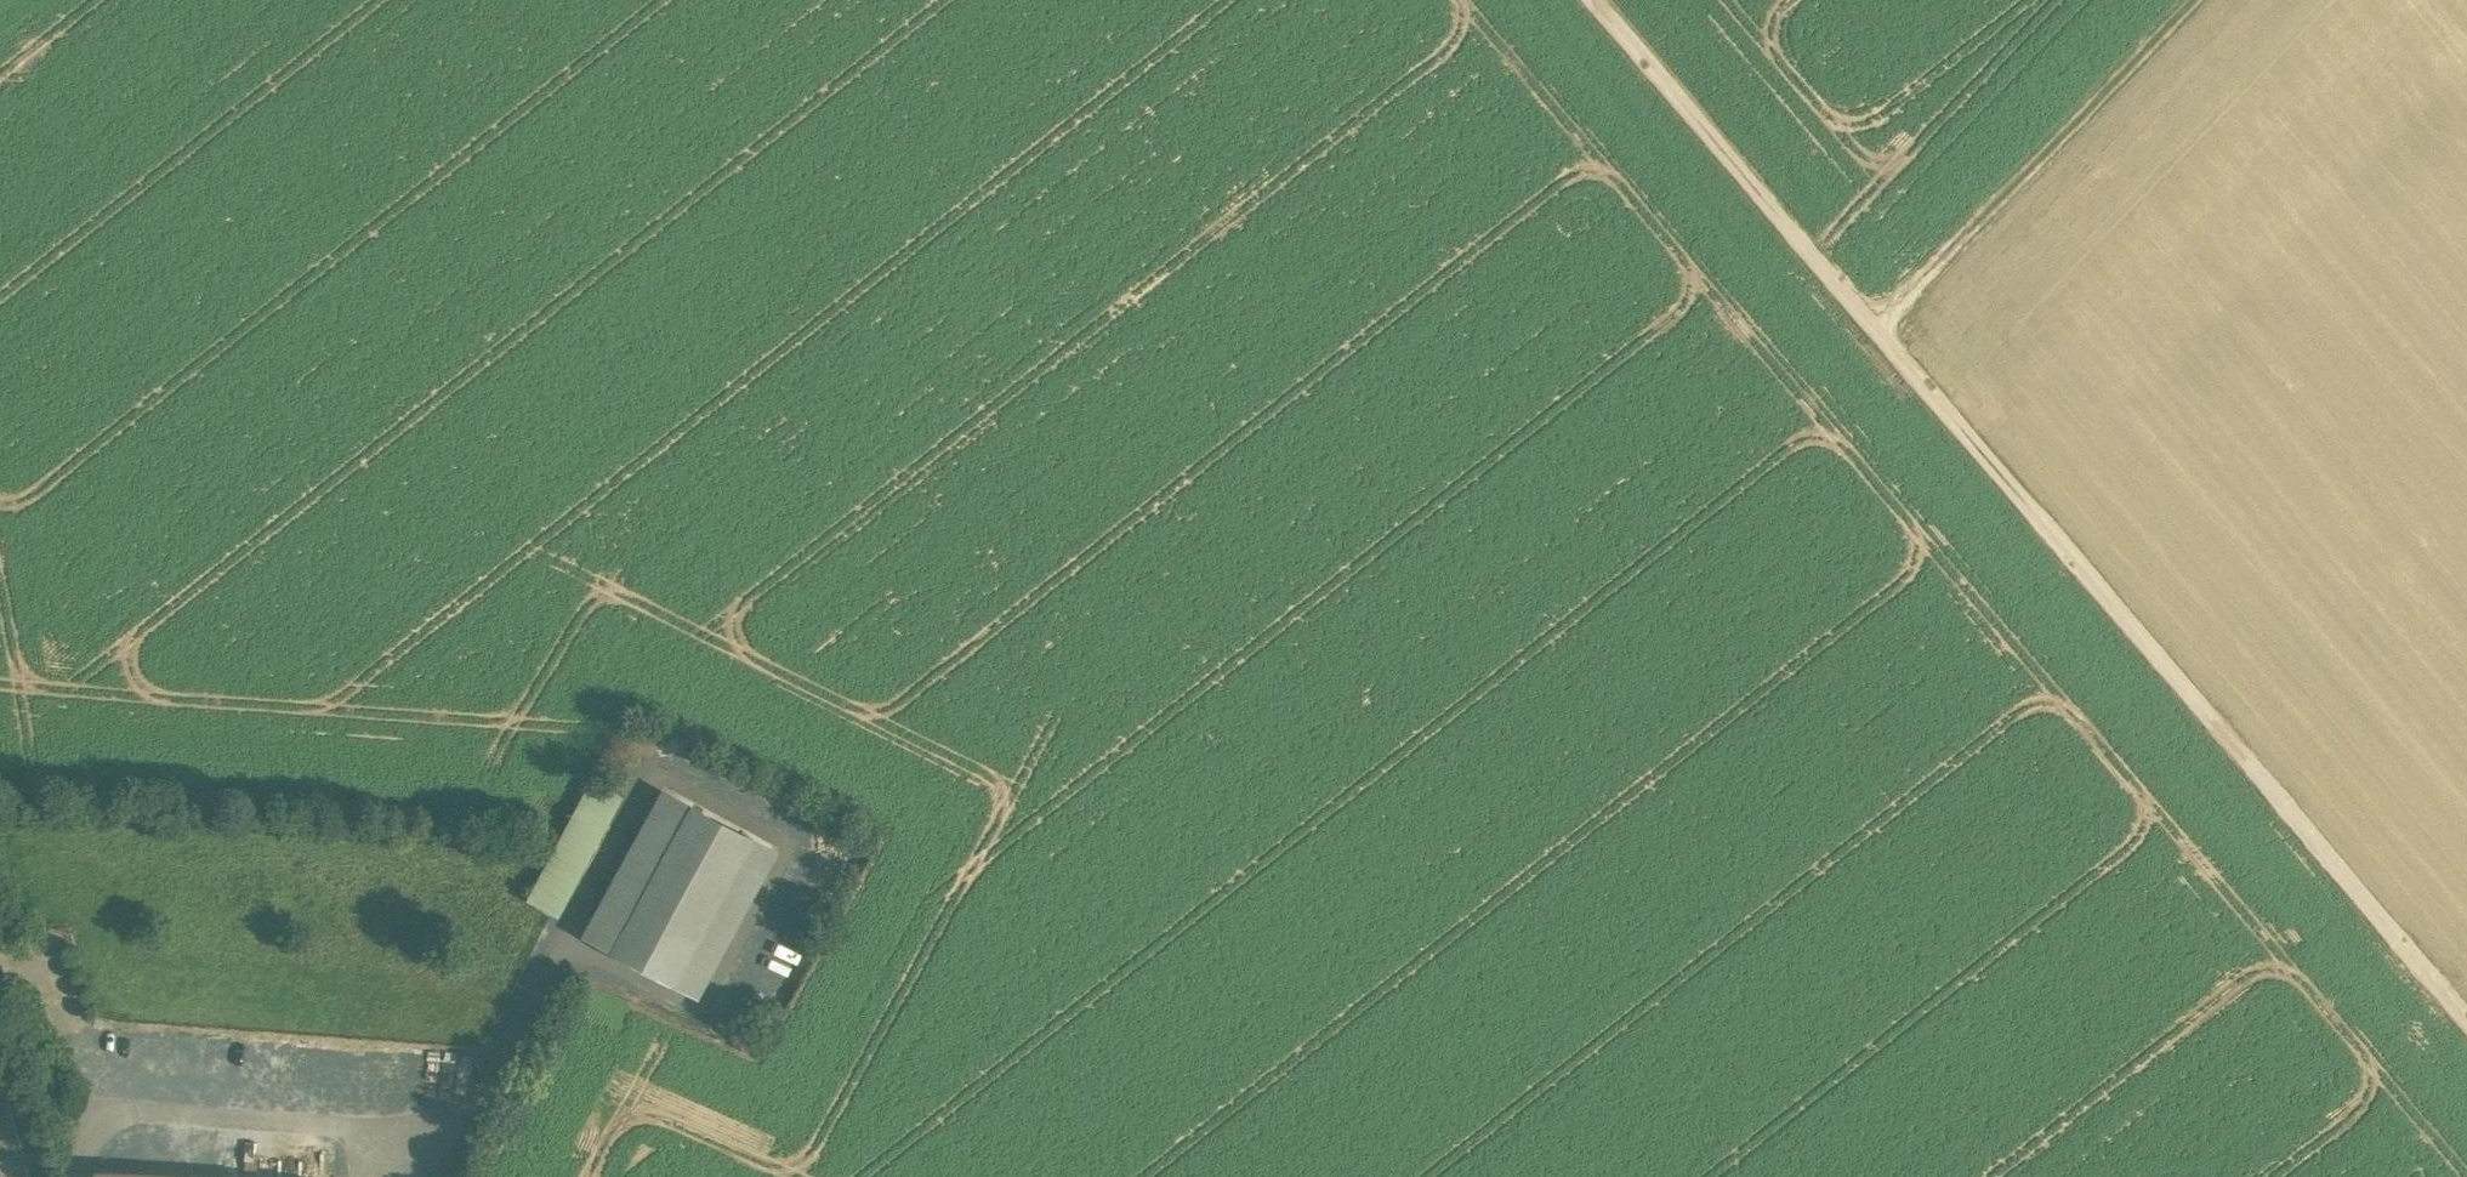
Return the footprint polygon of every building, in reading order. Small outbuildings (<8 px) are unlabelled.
[(662,792),(582,937),(697,999),(776,854),(662,792)]
